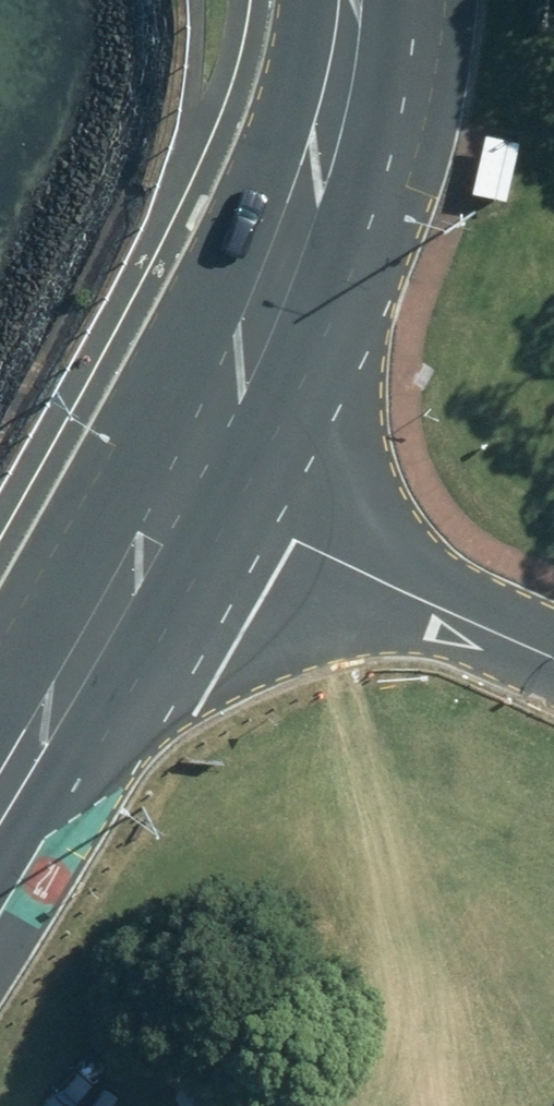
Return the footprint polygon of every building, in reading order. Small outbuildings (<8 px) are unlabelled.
[(526,144),(497,138),(488,187),(516,192),(526,144)]
